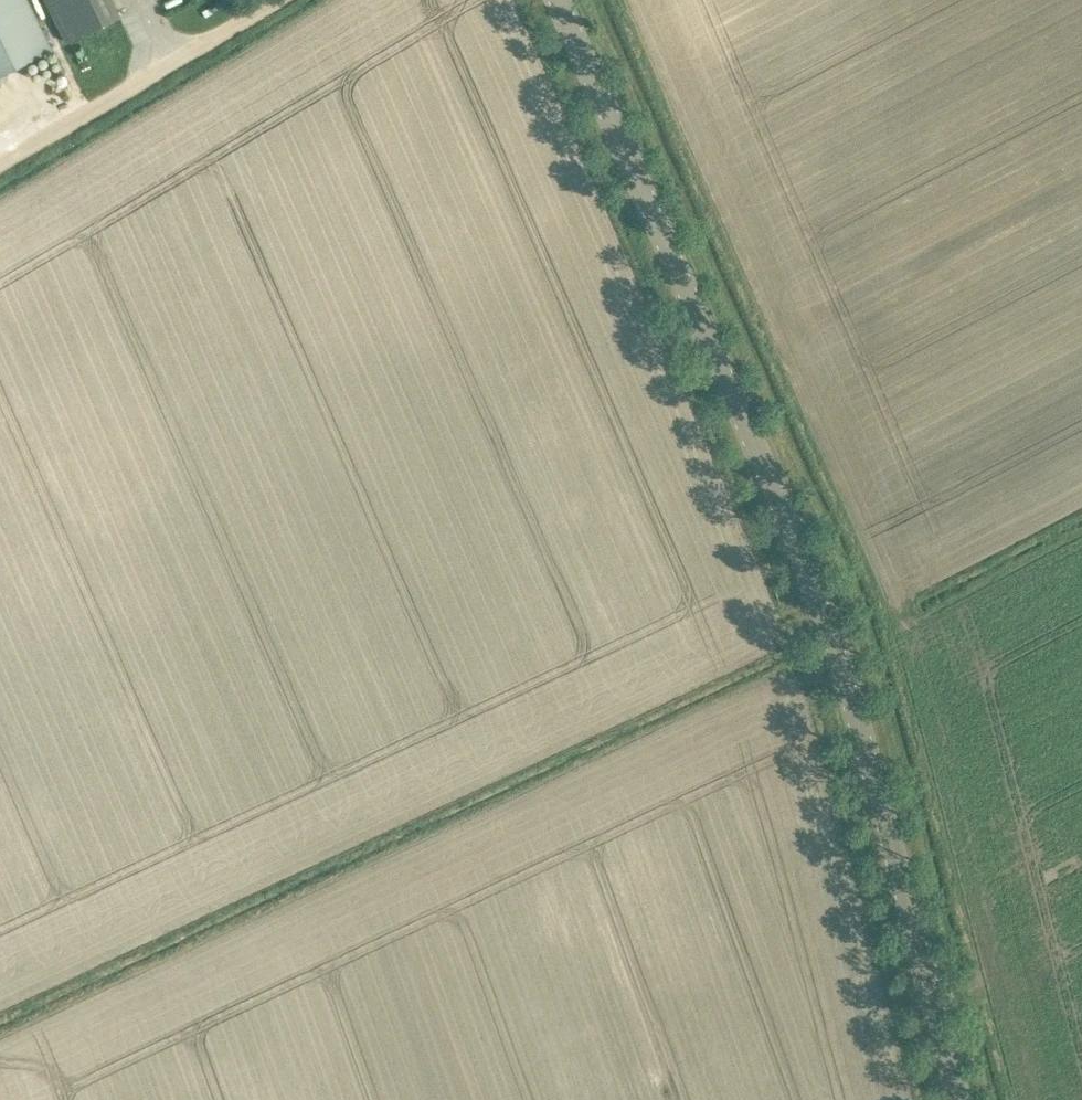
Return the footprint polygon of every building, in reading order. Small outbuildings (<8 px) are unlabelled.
[(50,49),(27,0),(0,0),(0,74),(50,49)] [(111,0),(47,0),(67,41),(119,16),(111,0)]
